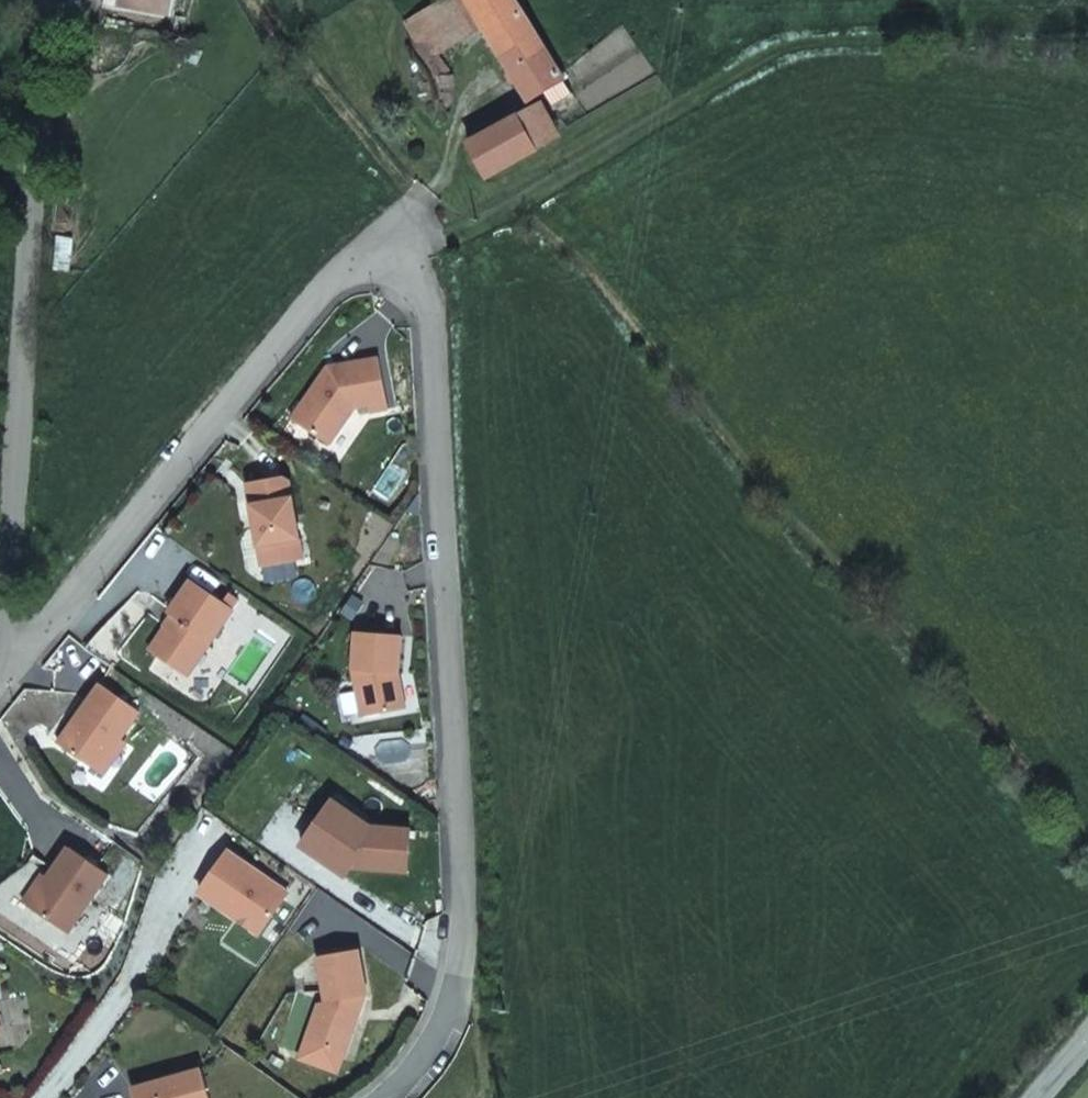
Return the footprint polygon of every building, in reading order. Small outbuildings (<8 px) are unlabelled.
[(513,0),(441,0),(428,8),(451,46),(483,27),(526,100),(561,78),(513,0)] [(428,59),(451,46),(428,8),(409,19),(419,38),(414,41),(418,49),(422,47),(428,59)] [(442,92),(454,91),(453,72),(442,74),(442,92)] [(554,133),(540,110),(521,121),(534,145),(554,133)] [(517,116),(467,143),(488,175),(489,174),(536,147),(534,145),(521,121),(517,116)] [(376,356),(326,365),(290,417),(327,443),(344,417),(339,414),(343,408),(367,404),(368,410),(385,407),(376,356)] [(281,475),(245,481),(259,565),(300,558),(287,480),(281,475)] [(230,607),(188,578),(165,611),(170,614),(146,649),(185,675),(230,607)] [(399,635),(354,631),(351,669),(359,715),(402,704),(398,683),(390,682),(391,672),(396,673),(399,635)] [(137,710),(98,682),(59,738),(64,741),(61,746),(95,770),(137,710)] [(59,738),(55,742),(61,746),(64,741),(59,738)] [(331,801),(322,814),(337,824),(368,827),(331,801)] [(322,814),(300,846),(343,876),(350,867),(405,871),(409,830),(368,827),(337,824),(322,814)] [(44,877),(24,906),(64,933),(105,874),(65,847),(44,877)] [(225,851),(197,892),(256,934),(285,893),(225,851)] [(20,902),(24,906),(44,877),(40,874),(20,902)] [(342,1054),(352,1027),(349,1017),(350,1009),(359,1008),(357,997),(364,995),(356,950),(316,957),(324,1001),(318,1003),(304,1041),(342,1054)] [(349,1017),(352,1027),(359,1008),(350,1009),(349,1017)] [(128,1089),(131,1097),(206,1097),(199,1069),(128,1089)]
